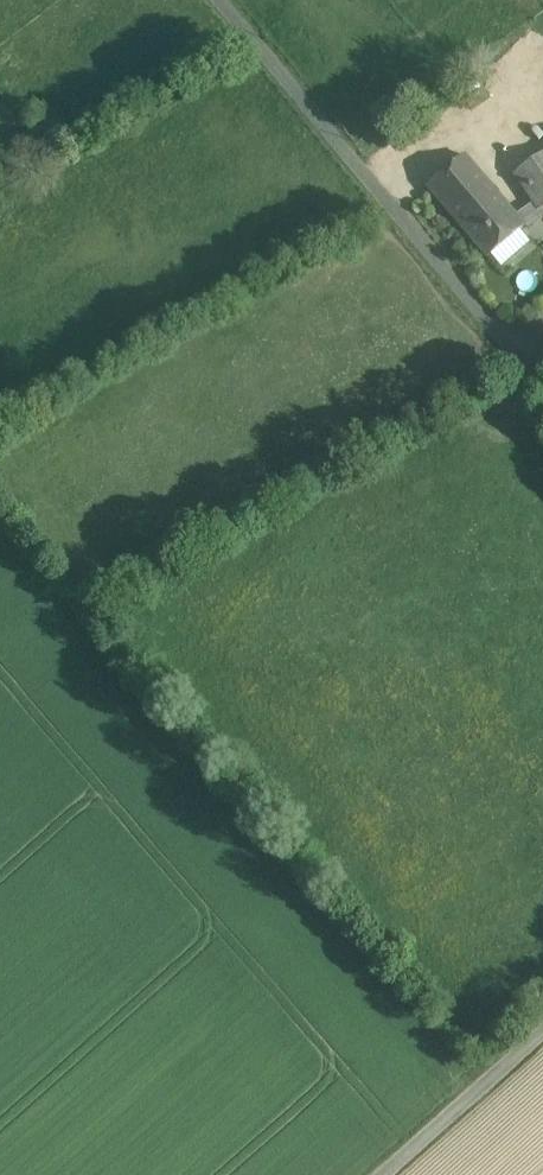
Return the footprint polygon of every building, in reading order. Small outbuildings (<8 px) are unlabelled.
[(466,156),(428,188),(488,259),(526,227),(522,223),(542,209),(542,161),(517,179),(534,204),(517,216),(466,156)]
